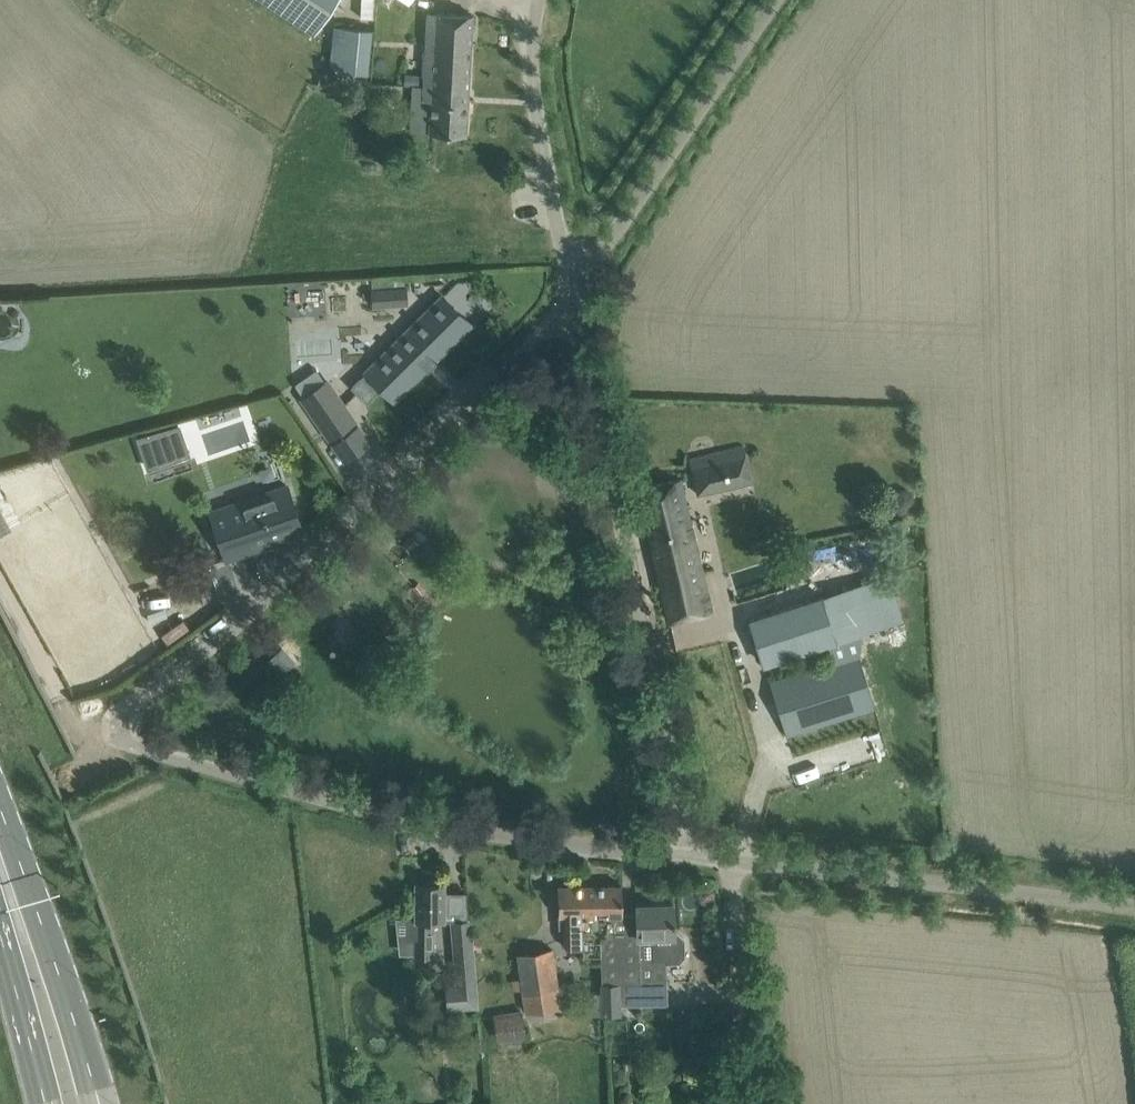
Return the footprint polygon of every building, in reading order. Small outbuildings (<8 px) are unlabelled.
[(314,34),(336,0),(262,0),(314,34)] [(375,0),(361,0),(360,17),(374,18),(375,0)] [(431,117),(412,116),(411,130),(430,131),(430,132),(466,134),(473,14),(428,12),(424,85),(424,99),(432,99),(431,117)] [(333,27),(329,72),(367,75),(371,30),(333,27)] [(404,278),(371,281),(372,291),(371,291),(373,306),(406,303),(404,278)] [(471,324),(442,294),(365,371),(367,373),(353,387),(367,400),(381,387),(394,400),(471,324)] [(316,369),(294,384),(302,396),(299,398),(328,441),(358,421),(329,378),(324,381),(316,369)] [(209,412),(185,415),(189,447),(213,443),(209,412)] [(541,427),(543,418),(532,415),(530,424),(532,427),(537,429),(541,427)] [(181,424),(135,437),(147,470),(191,455),(181,424)] [(723,458),(691,465),(698,494),(729,486),(723,458)] [(681,478),(640,488),(670,621),(711,612),(681,478)] [(303,533),(287,486),(210,512),(226,559),(303,533)] [(896,489),(890,497),(891,507),(899,512),(909,510),(914,503),(913,493),(905,488),(896,489)] [(832,662),(770,682),(787,735),(875,708),(859,654),(861,634),(904,621),(891,578),(751,620),(764,663),(827,644),(832,662)] [(415,955),(433,956),(433,920),(444,920),(445,883),(440,883),(440,880),(428,880),(428,883),(416,883),(416,922),(413,922),(413,933),(416,933),(415,955)] [(565,946),(582,946),(581,927),(582,927),(581,885),(558,886),(558,928),(565,928),(565,946)] [(623,932),(622,914),(622,885),(581,885),(582,927),(581,927),(582,946),(582,955),(601,954),(600,933),(623,932)] [(641,983),(602,984),(603,1015),(621,1015),(621,1006),(668,1004),(667,961),(678,961),(684,954),(683,938),(677,933),(674,933),(673,903),(638,904),(641,983)] [(600,933),(601,954),(602,984),(640,983),(638,904),(637,904),(637,914),(622,914),(623,932),(600,933)] [(478,1006),(470,918),(452,920),(457,985),(446,986),(448,1009),(478,1006)] [(552,949),(516,955),(517,957),(521,980),(514,981),(516,991),(523,990),(527,1013),(563,1006),(552,950),(553,950),(552,949)] [(520,1011),(493,1015),(496,1037),(523,1033),(520,1011)]
